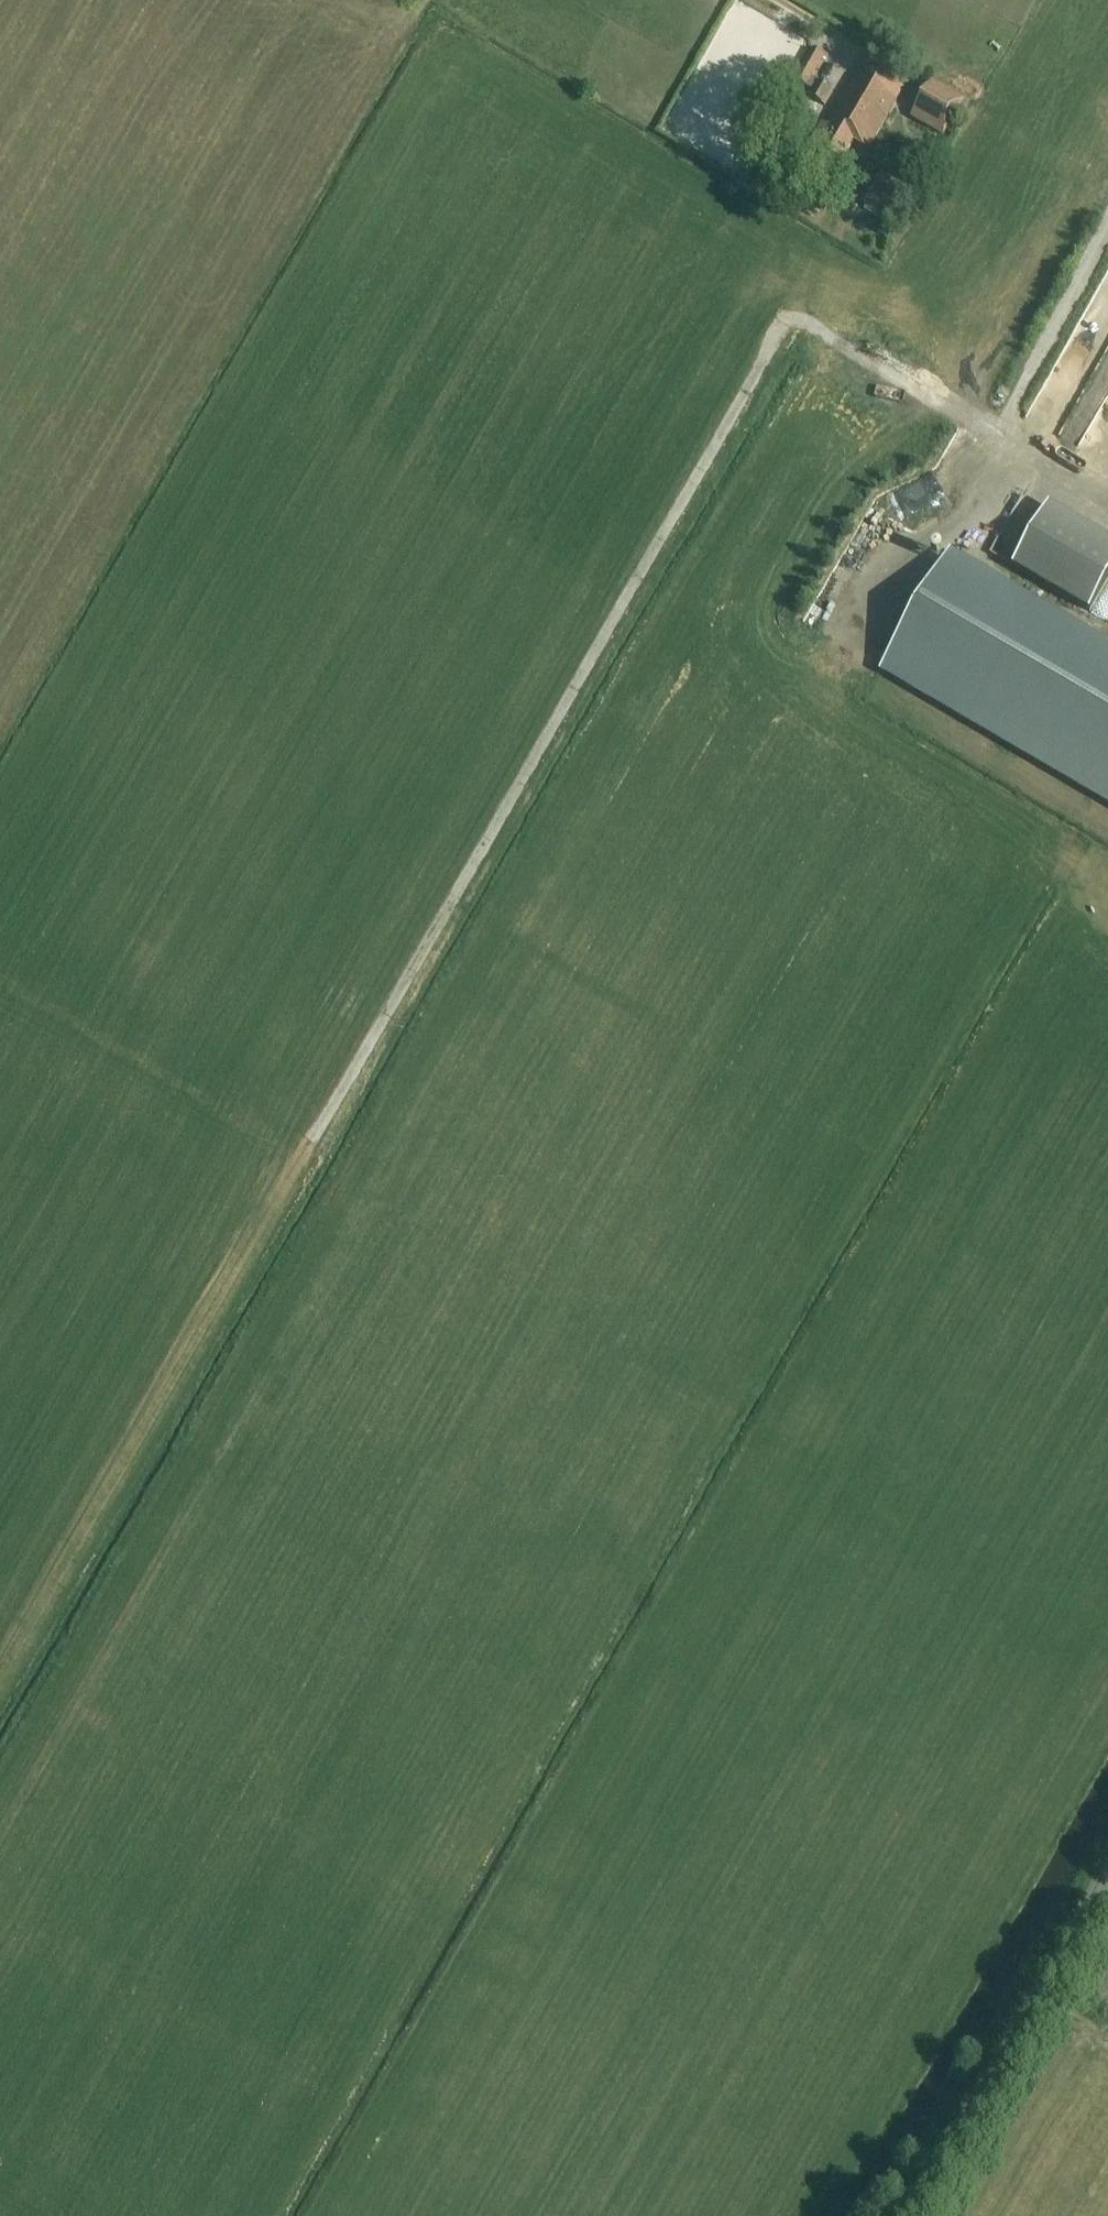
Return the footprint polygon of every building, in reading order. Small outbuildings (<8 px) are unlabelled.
[(795,80),(815,91),(811,98),(826,106),(835,91),(813,79),(825,57),(813,49),(795,80)] [(902,88),(863,65),(828,126),(824,124),(813,144),(843,162),(855,142),(866,148),(902,88)] [(911,118),(943,137),(960,108),(965,111),(969,103),(964,100),(965,99),(932,81),(911,118)] [(888,118),(877,140),(906,155),(917,133),(888,118)] [(888,218),(907,185),(882,171),(863,204),(888,218)] [(1107,581),(1107,546),(1046,510),(1013,567),(1089,612),(1107,581)] [(875,679),(1107,816),(1107,651),(946,557),(941,566),(880,670),(875,679)]
